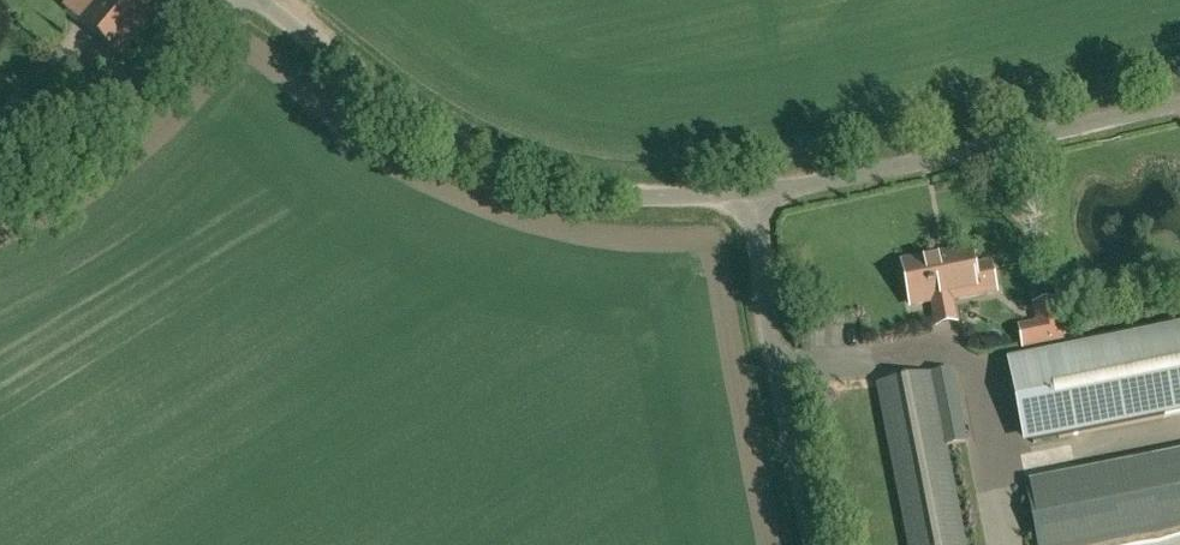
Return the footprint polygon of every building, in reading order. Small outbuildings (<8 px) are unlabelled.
[(156,0),(101,0),(84,20),(119,50),(160,3),(156,0)] [(955,322),(952,304),(951,299),(994,290),(988,261),(972,264),(969,250),(903,263),(912,307),(932,303),(937,326),(955,322)] [(1057,300),(1032,304),(1036,322),(1018,325),(1022,345),(1064,338),(1057,300)] [(1017,359),(1034,443),(1179,415),(1179,327),(1017,359)] [(955,396),(936,400),(931,376),(877,387),(908,544),(965,544),(941,426),(961,422),(955,396)] [(1179,529),(1179,453),(1027,483),(1039,544),(1098,544),(1179,529)]
